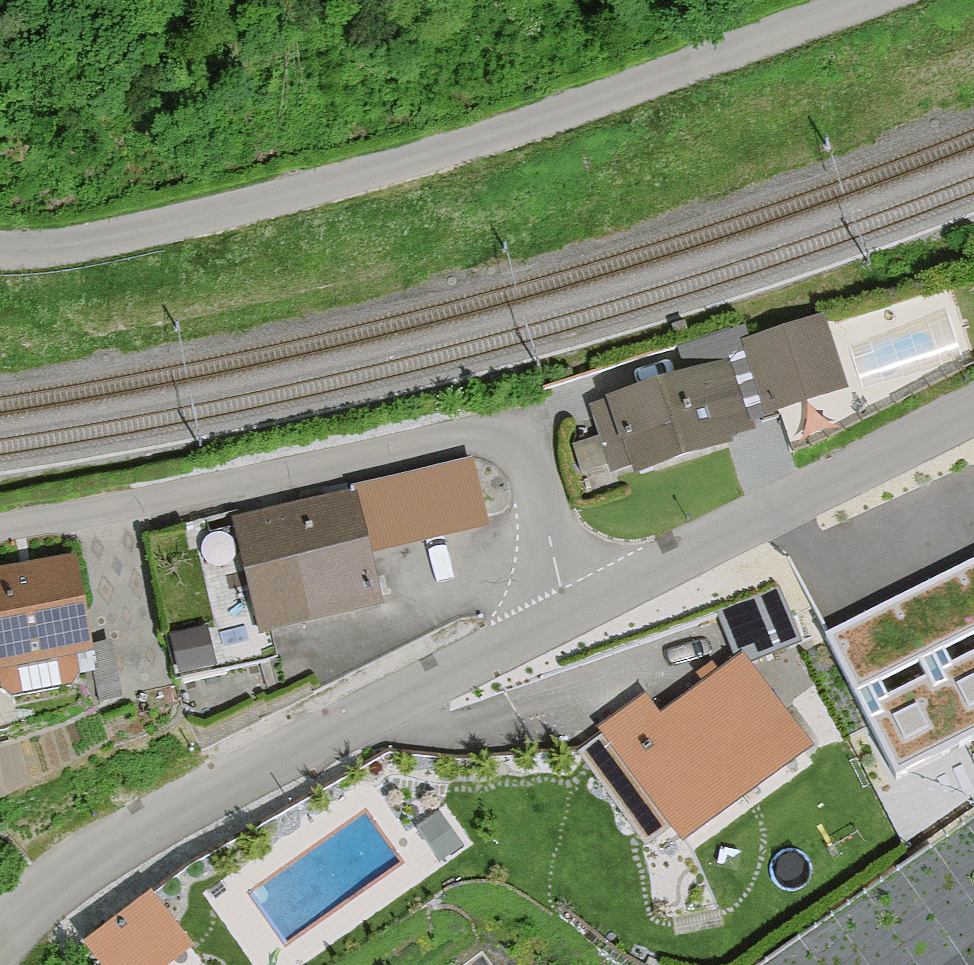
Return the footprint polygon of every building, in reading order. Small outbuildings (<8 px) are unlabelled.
[(738,373),(589,420),(615,502),(764,455),(738,373)] [(390,551),(489,527),(473,457),(374,480),(390,551)] [(355,502),(239,529),(263,633),(379,606),(355,502)] [(0,575),(0,691),(95,673),(74,561),(0,575)] [(897,781),(973,741),(973,562),(824,639),(897,781)] [(646,704),(598,738),(674,845),(803,754),(740,667),(660,724),(646,704)] [(150,899),(87,948),(100,964),(171,964),(190,951),(150,899)]
